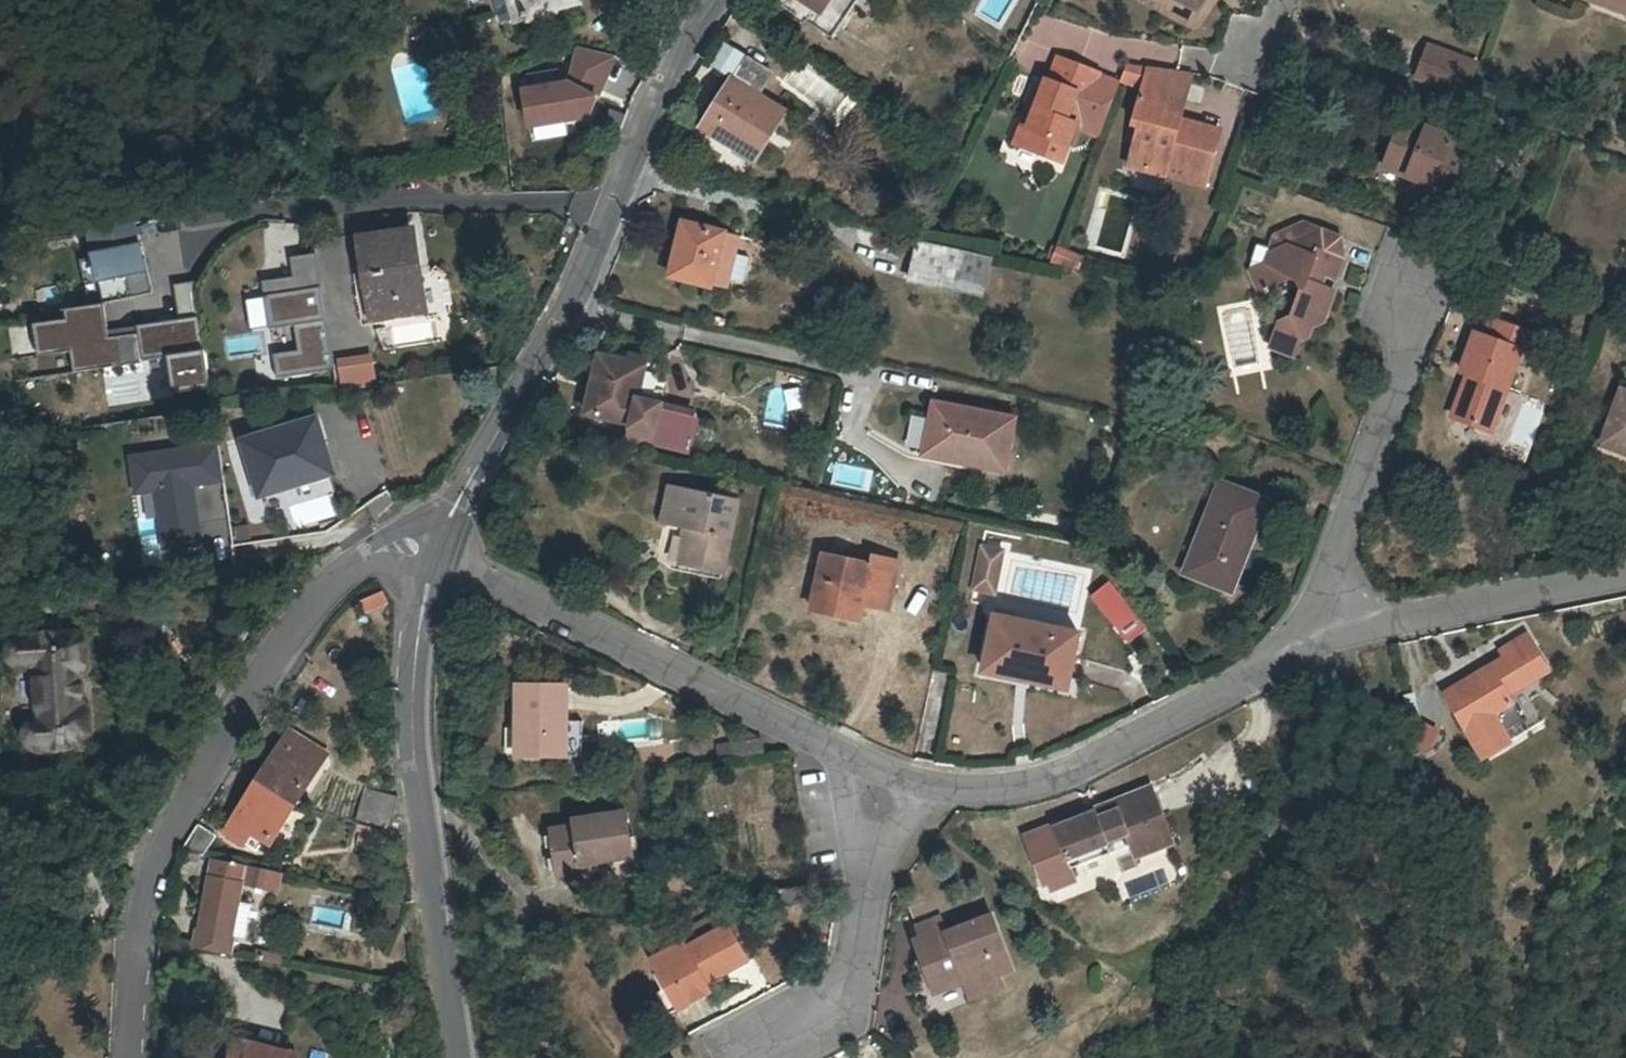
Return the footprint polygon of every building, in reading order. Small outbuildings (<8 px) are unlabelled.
[(497,23),(515,18),(511,0),(490,0),(497,23)] [(515,18),(574,2),(574,0),(511,0),(515,18)] [(798,0),(782,24),(821,53),(837,30),(823,15),(834,0),(797,0),(798,0)] [(1154,9),(1174,20),(1177,14),(1196,23),(1208,0),(1159,0),(1154,9)] [(1591,0),(1550,0),(1541,23),(1562,31),(1558,39),(1620,62),(1625,46),(1625,12),(1591,0)] [(567,54),(571,76),(513,85),(522,136),(565,129),(565,123),(593,119),(589,97),(611,93),(604,48),(567,54)] [(1475,67),(1427,50),(1415,82),(1463,99),(1475,67)] [(1060,170),(1097,85),(1058,67),(1024,141),(1019,139),(1014,151),(1060,170)] [(1150,71),(1131,124),(1138,126),(1126,156),(1192,180),(1212,130),(1178,117),(1194,76),(1150,71)] [(767,102),(735,80),(701,129),(733,151),(767,102)] [(1446,204),(1467,147),(1414,128),(1409,139),(1390,133),(1378,165),(1402,175),(1404,170),(1426,179),(1420,194),(1446,204)] [(1378,165),(1374,178),(1420,194),(1426,179),(1404,170),(1402,175),(1378,165)] [(1306,220),(1276,231),(1265,261),(1251,266),(1261,289),(1271,285),(1273,275),(1286,269),(1292,270),(1299,272),(1300,279),(1298,285),(1286,319),(1277,321),(1267,345),(1294,355),(1303,334),(1318,331),(1320,323),(1327,320),(1339,289),(1320,282),(1325,267),(1335,271),(1344,249),(1342,240),(1341,234),(1334,230),(1306,220)] [(725,237),(669,225),(657,279),(699,288),(699,285),(714,289),(716,280),(721,255),(725,237)] [(406,233),(355,241),(368,322),(420,313),(406,233)] [(104,304),(152,295),(143,244),(94,254),(104,304)] [(986,260),(919,245),(910,283),(977,299),(986,260)] [(1048,262),(1074,267),(1077,251),(1051,246),(1048,262)] [(334,371),(315,255),(293,258),(296,278),(261,283),(269,331),(297,327),(301,351),(273,356),(277,380),(334,371)] [(737,259),(721,255),(716,280),(731,283),(737,259)] [(172,390),(210,384),(199,315),(196,316),(191,285),(173,288),(178,319),(108,329),(104,304),(65,310),(67,321),(34,326),(39,358),(72,353),(75,373),(167,359),(172,390)] [(1528,355),(1533,342),(1490,327),(1486,339),(1475,335),(1460,374),(1468,377),(1451,417),(1491,433),(1518,351),(1528,355)] [(336,385),(372,384),(372,355),(336,355),(336,385)] [(644,369),(600,358),(587,415),(631,426),(629,441),(652,447),(653,444),(685,451),(692,418),(660,411),(661,407),(637,401),(644,369)] [(1619,393),(1599,448),(1625,457),(1625,395),(1619,393)] [(1011,427),(932,410),(922,452),(958,460),(956,469),(1000,478),(1011,427)] [(314,420),(243,442),(258,494),(279,490),(278,484),(318,472),(310,447),(321,444),(314,420)] [(318,472),(328,468),(321,444),(310,447),(318,472)] [(219,445),(131,460),(138,496),(157,493),(167,551),(204,545),(194,486),(225,481),(219,445)] [(1253,499),(1204,481),(1187,527),(1195,530),(1177,575),(1220,592),(1253,499)] [(733,502),(664,485),(657,521),(690,528),(678,570),(715,577),(733,502)] [(978,541),(968,589),(994,595),(1005,547),(978,541)] [(870,565),(830,555),(819,620),(861,626),(865,607),(868,596),(895,602),(903,565),(872,558),(870,565)] [(1108,578),(1088,593),(1119,635),(1139,620),(1108,578)] [(362,613),(387,604),(382,589),(356,598),(362,613)] [(865,607),(892,613),(895,602),(868,596),(865,607)] [(1618,614),(1625,632),(1625,610),(1618,614)] [(1078,636),(990,617),(979,666),(1010,673),(1011,667),(1068,680),(1078,636)] [(1497,727),(1534,711),(1521,682),(1551,669),(1533,632),(1505,646),(1508,653),(1442,685),(1473,750),(1502,738),(1497,727)] [(67,635),(20,638),(15,639),(10,642),(7,646),(5,652),(6,657),(8,661),(12,666),(17,668),(30,669),(32,670),(35,675),(37,720),(36,724),(28,730),(26,733),(24,736),(25,744),(30,749),(34,751),(38,751),(77,748),(84,745),(87,740),(87,737),(85,706),(78,699),(76,678),(81,670),(80,646),(79,644),(76,639),(74,638),(67,635)] [(562,690),(513,693),(513,731),(520,730),(522,763),(566,761),(562,690)] [(1539,723),(1534,711),(1497,727),(1502,738),(1539,723)] [(308,744),(289,732),(257,783),(294,806),(319,766),(301,755),(308,744)] [(301,755),(319,766),(326,755),(308,744),(301,755)] [(269,845),(294,806),(257,783),(226,834),(245,846),(252,834),(269,845)] [(356,819),(351,841),(382,848),(392,794),(358,787),(351,818),(356,819)] [(1105,810),(1063,825),(1080,875),(1122,861),(1117,847),(1136,841),(1144,864),(1185,849),(1162,787),(1105,807),(1105,810)] [(573,829),(551,833),(558,878),(599,871),(598,865),(632,859),(625,814),(572,822),(573,829)] [(216,836),(196,824),(179,853),(204,857),(216,836)] [(205,903),(252,912),(253,906),(240,904),(243,885),(277,892),(281,873),(247,866),(246,871),(213,864),(205,903)] [(808,904),(805,883),(772,888),(776,909),(808,904)] [(199,929),(248,939),(252,912),(205,903),(199,929)] [(940,928),(914,938),(922,958),(916,960),(928,988),(947,980),(943,973),(964,964),(970,978),(998,967),(996,961),(1003,959),(983,912),(941,931),(940,928)] [(935,917),(911,928),(914,938),(940,928),(935,917)] [(685,1008),(707,996),(705,992),(745,970),(725,934),(685,956),(680,947),(650,964),(665,993),(674,988),(685,1008)] [(943,973),(947,980),(955,1001),(1010,976),(1003,959),(996,961),(998,967),(970,978),(964,964),(943,973)] [(657,998),(668,1018),(685,1008),(674,988),(665,993),(657,998)] [(235,1042),(232,1057),(283,1057),(284,1053),(235,1042)]
